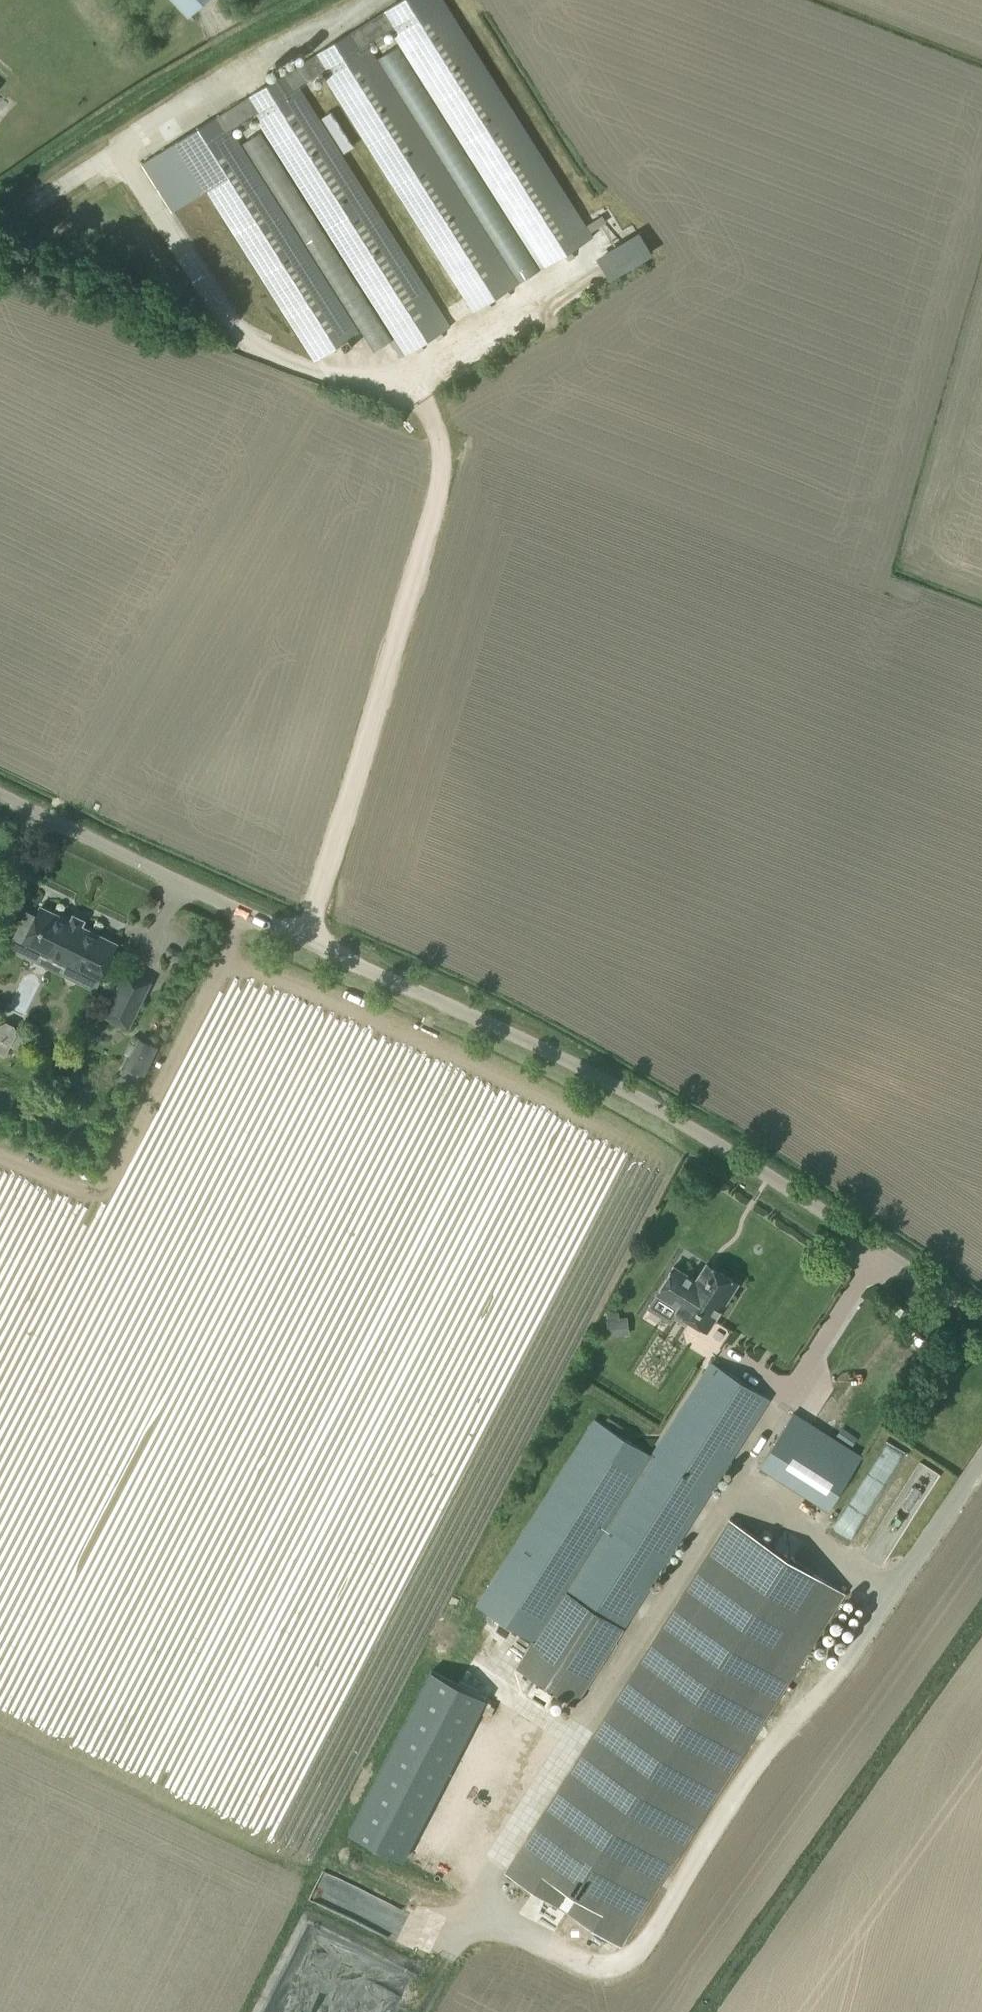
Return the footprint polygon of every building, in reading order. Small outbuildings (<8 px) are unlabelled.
[(263,130),(395,338),(406,355),(452,326),(300,86),(322,72),(474,312),(520,283),(368,43),(391,29),(543,269),(594,236),(445,0),(397,0),(141,162),(170,207),(204,185),(315,361),(361,332),(242,143),(232,128),(253,114),(263,130)] [(188,17),(206,0),(172,0),(188,17)] [(380,58),(521,282),(541,270),(400,46),(380,58)] [(262,130),(242,143),(374,351),(394,339),(262,130)] [(596,255),(610,279),(653,254),(640,230),(596,255)] [(41,906),(37,915),(27,910),(8,947),(34,959),(39,949),(99,979),(108,961),(117,943),(83,926),(70,920),(41,906)] [(104,1015),(129,1027),(152,980),(127,968),(104,1015)] [(11,1045),(20,1049),(25,1038),(16,1033),(0,1025),(0,1040),(11,1045)] [(140,1037),(136,1045),(130,1042),(124,1053),(127,1054),(119,1071),(136,1080),(139,1073),(143,1075),(158,1045),(140,1037)] [(708,1330),(738,1282),(707,1262),(696,1279),(674,1265),(657,1292),(678,1305),(676,1310),(708,1330)] [(555,1691),(574,1704),(769,1397),(710,1360),(651,1452),(595,1416),(475,1604),(532,1640),(516,1666),(536,1679),(555,1691)] [(828,1506),(859,1457),(792,1415),(761,1464),(828,1506)] [(729,1518),(505,1871),(622,1945),(846,1592),(729,1518)] [(555,1691),(536,1679),(526,1694),(545,1706),(555,1691)]
